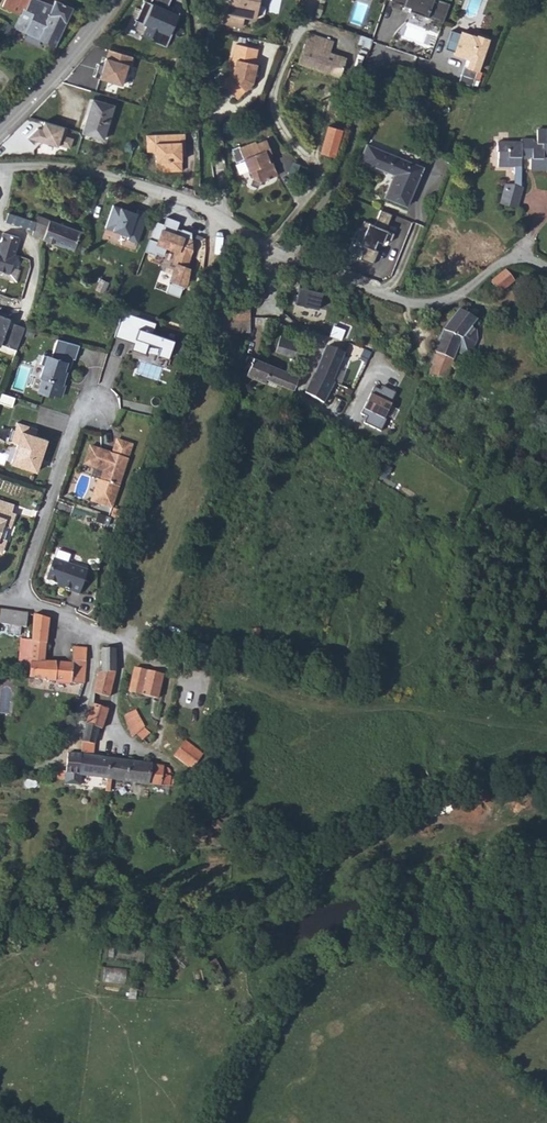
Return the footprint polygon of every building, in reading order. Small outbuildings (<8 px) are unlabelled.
[(18,14),(22,6),(26,8),(29,1),(29,0),(17,0),(16,1),(14,0),(5,0),(2,6),(18,14)] [(13,26),(40,34),(39,36),(55,44),(56,40),(72,6),(57,0),(54,0),(51,6),(39,0),(37,0),(36,3),(29,1),(26,8),(22,6),(18,14),(13,26)] [(164,46),(177,15),(175,14),(163,9),(165,6),(167,0),(142,0),(133,21),(144,26),(140,36),(164,46)] [(220,11),(225,12),(223,22),(242,26),(244,15),(256,17),(259,0),(222,0),(220,11)] [(441,24),(449,3),(441,0),(388,0),(403,5),(409,7),(408,11),(426,18),(441,24)] [(170,8),(165,6),(163,9),(175,14),(176,12),(170,9),(170,8)] [(310,27),(306,38),(331,47),(335,36),(310,27)] [(476,70),(489,39),(478,35),(478,37),(463,31),(462,34),(452,30),(445,48),(455,52),(455,54),(467,59),(468,59),(468,60),(469,61),(469,62),(467,67),(476,70)] [(331,47),(306,38),(299,58),(340,72),(347,53),(331,47)] [(259,46),(237,43),(233,75),(226,84),(239,90),(239,95),(243,98),(257,80),(259,61),(257,61),(259,46)] [(112,50),(104,78),(127,86),(137,57),(112,50)] [(465,66),(462,74),(473,78),(476,70),(467,67),(465,66)] [(462,74),(459,82),(470,86),(473,78),(462,74)] [(91,99),(82,132),(102,138),(112,105),(91,99)] [(60,135),(62,130),(42,124),(41,130),(37,129),(27,140),(56,148),(57,147),(70,150),(72,139),(60,135)] [(336,156),(344,128),(328,124),(320,152),(336,156)] [(499,201),(515,205),(522,183),(520,183),(521,155),(530,155),(529,167),(546,167),(546,127),(536,127),(536,139),(532,139),(532,137),(519,137),(519,139),(497,139),(496,148),(497,148),(497,161),(514,161),(514,179),(513,181),(505,181),(499,201)] [(184,131),(146,133),(147,149),(151,149),(152,150),(153,148),(156,151),(155,152),(155,153),(156,164),(162,169),(182,168),(181,153),(185,153),(184,131)] [(273,153),(267,137),(257,140),(256,138),(240,144),(240,142),(231,145),(233,150),(231,150),(234,159),(244,156),(248,168),(250,168),(252,176),(260,179),(277,173),(272,159),(270,160),(269,155),(273,153)] [(366,144),(359,160),(393,173),(385,196),(406,204),(421,166),(366,144)] [(105,230),(128,237),(127,241),(138,244),(146,218),(137,215),(112,206),(105,230)] [(391,214),(380,209),(374,225),(364,221),(360,230),(364,232),(359,244),(364,246),(359,259),(372,264),(378,251),(373,249),(377,241),(382,243),(384,239),(387,241),(390,242),(394,233),(385,229),(391,214)] [(26,216),(8,211),(4,221),(22,227),(23,225),(26,216)] [(34,228),(32,233),(43,238),(76,251),(80,250),(82,249),(84,246),(86,246),(89,235),(38,214),(36,220),(34,228)] [(180,219),(166,215),(157,248),(167,251),(169,245),(180,249),(177,261),(180,262),(177,274),(179,275),(177,282),(175,282),(172,291),(186,295),(192,278),(193,266),(191,265),(192,261),(190,260),(194,247),(192,229),(182,226),(181,231),(177,229),(177,227),(180,219)] [(26,216),(23,225),(34,228),(36,220),(26,216)] [(392,279),(400,282),(422,223),(413,220),(392,279)] [(4,271),(8,259),(11,260),(13,253),(14,254),(19,236),(3,231),(0,240),(0,270),(4,271)] [(506,269),(492,281),(500,291),(515,280),(506,269)] [(301,285),(296,302),(319,309),(324,292),(301,285)] [(250,304),(226,304),(226,319),(250,319),(250,304)] [(430,371),(428,376),(446,374),(447,373),(452,360),(458,349),(459,347),(465,335),(472,326),(477,319),(460,309),(445,328),(429,363),(433,365),(430,371)] [(159,356),(170,359),(176,341),(154,335),(158,323),(122,312),(114,337),(135,343),(132,351),(147,355),(150,345),(161,348),(159,356)] [(0,347),(16,352),(26,325),(0,316),(0,347)] [(349,329),(341,325),(337,333),(345,337),(349,329)] [(465,335),(459,347),(469,352),(473,349),(478,338),(477,329),(472,326),(465,335)] [(282,335),(279,343),(287,346),(285,352),(303,359),(307,343),(282,335)] [(327,345),(320,360),(339,367),(343,356),(348,344),(330,335),(328,341),(327,345)] [(75,358),(79,343),(56,337),(51,356),(43,353),(40,363),(44,364),(40,376),(42,377),(37,391),(51,396),(53,393),(60,395),(64,384),(60,382),(64,371),(68,373),(73,358),(75,358)] [(252,361),(246,374),(264,382),(266,378),(292,389),(293,389),(298,375),(251,356),(249,360),(252,361)] [(249,360),(243,373),(246,374),(252,361),(249,360)] [(315,371),(315,372),(333,381),(339,367),(320,360),(315,371)] [(315,372),(300,400),(319,410),(334,381),(333,381),(315,372)] [(396,392),(383,385),(381,389),(374,385),(360,413),(368,417),(365,423),(381,431),(387,418),(384,417),(396,392)] [(16,443),(10,462),(35,470),(46,439),(34,435),(24,431),(26,424),(16,421),(14,428),(11,427),(7,439),(10,440),(10,441),(16,443)] [(36,428),(26,424),(24,431),(34,435),(36,428)] [(131,443),(115,438),(110,453),(87,445),(81,461),(92,466),(92,465),(102,468),(99,478),(97,477),(90,499),(110,506),(131,443)] [(13,504),(0,499),(0,508),(10,511),(13,504)] [(0,508),(0,529),(2,524),(6,526),(10,524),(13,515),(11,512),(10,511),(0,508)] [(60,586),(78,592),(86,569),(52,557),(45,579),(61,584),(60,586)] [(25,626),(28,613),(0,607),(0,621),(25,626)] [(29,666),(28,676),(82,684),(85,659),(71,658),(71,662),(45,660),(46,643),(49,617),(33,612),(32,638),(33,638),(30,666),(29,666)] [(22,665),(29,666),(30,666),(33,638),(32,638),(21,637),(18,659),(23,660),(22,665)] [(72,645),(71,658),(85,659),(86,647),(72,645)] [(98,670),(93,692),(109,696),(115,670),(114,648),(100,648),(101,670),(98,670)] [(163,673),(135,666),(129,690),(157,697),(163,673)] [(92,702),(85,722),(97,727),(100,728),(108,708),(92,702)] [(136,708),(125,713),(132,736),(137,733),(143,739),(150,733),(144,726),(145,725),(136,708)] [(80,752),(78,773),(108,777),(110,757),(93,755),(97,727),(85,722),(81,742),(80,752)] [(186,740),(174,755),(193,769),(204,754),(186,740)] [(110,757),(108,777),(141,782),(151,784),(169,785),(171,775),(169,774),(170,767),(152,764),(110,757)] [(106,966),(104,981),(125,983),(127,968),(106,966)]
